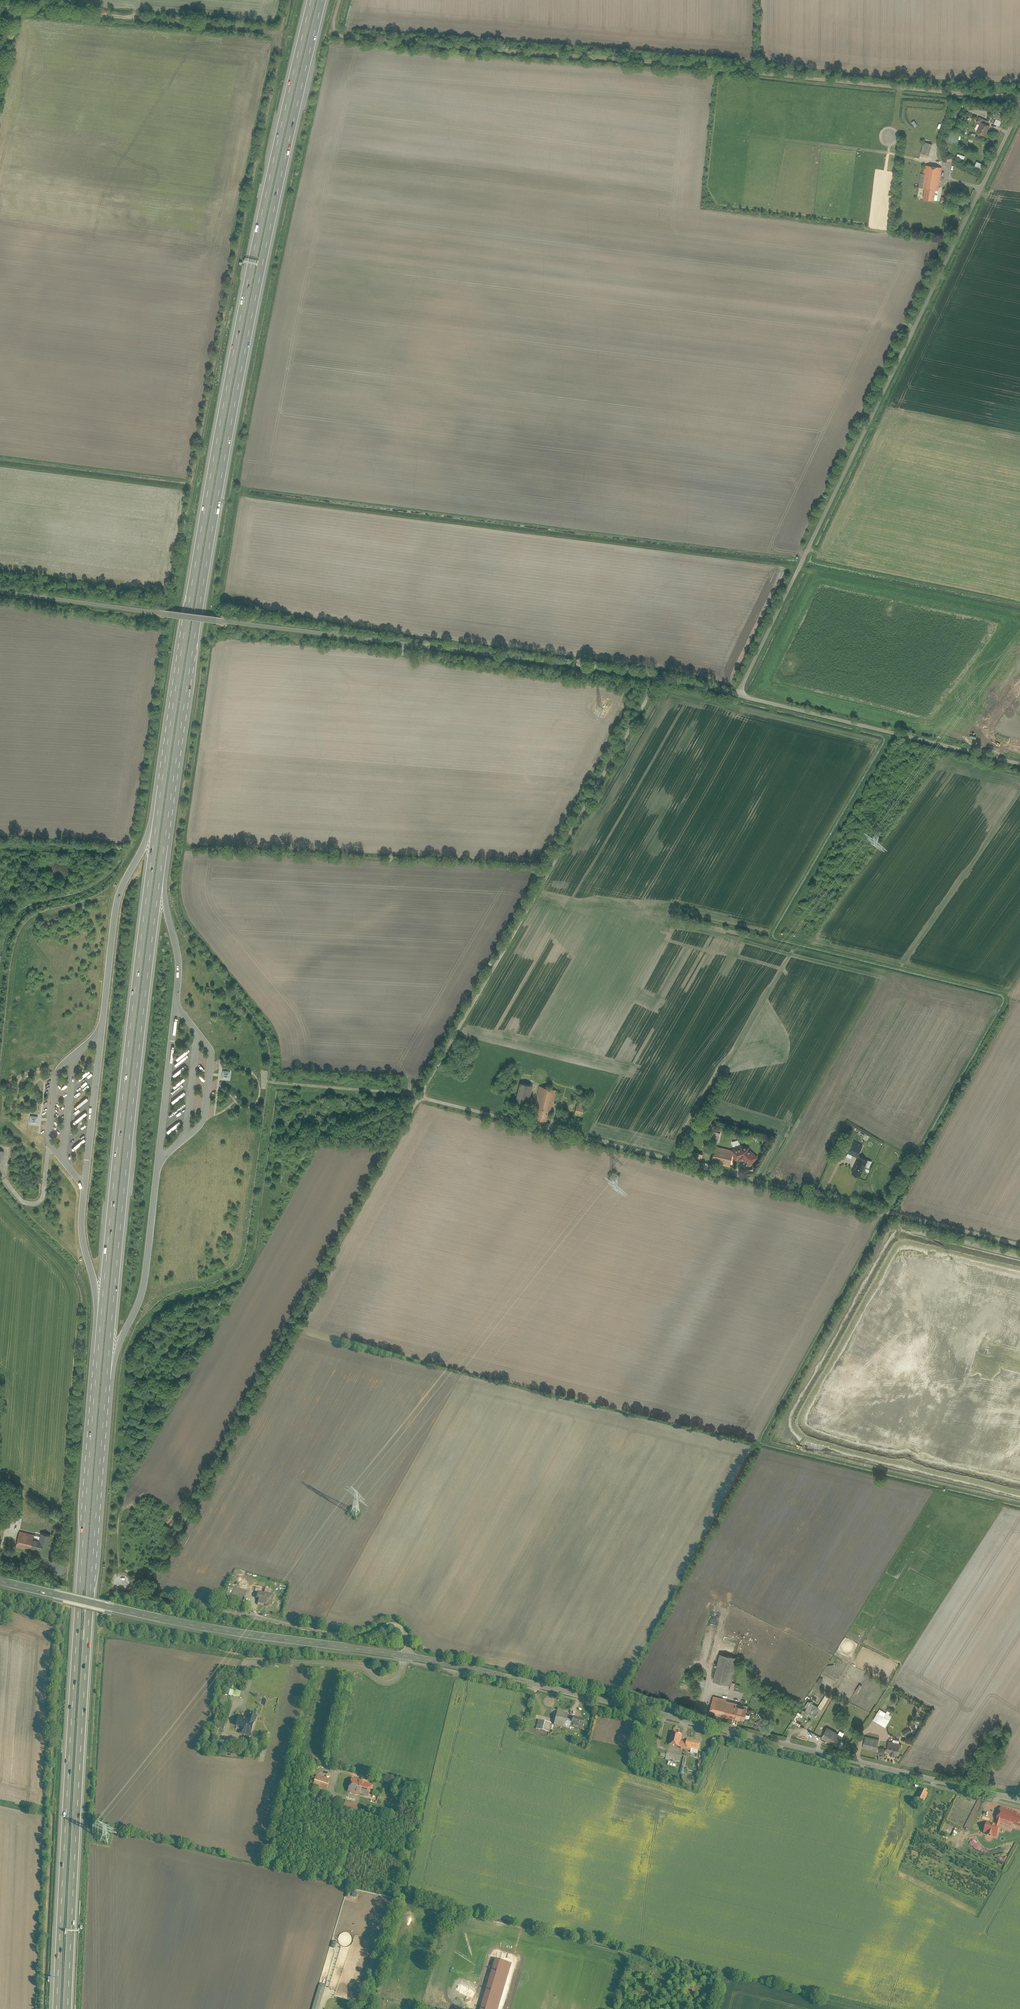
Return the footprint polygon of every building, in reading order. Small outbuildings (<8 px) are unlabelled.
[(986,136),(991,125),(987,123),(988,120),(980,116),(977,122),(981,123),(977,131),(986,136)] [(933,144),(925,141),(921,153),(930,155),(933,144)] [(975,167),(982,170),(984,164),(978,161),(975,167)] [(943,167),(925,164),(924,173),(921,173),(919,187),(925,188),(924,198),(935,200),(937,190),(939,191),(943,167)] [(224,1070),(224,1079),(231,1079),(232,1071),(224,1070)] [(50,1097),(52,1076),(43,1076),(42,1096),(50,1097)] [(182,1079),(172,1088),(174,1090),(184,1081),(182,1079)] [(533,1087),(520,1084),(516,1101),(529,1104),(533,1087)] [(556,1089),(540,1085),(535,1106),(551,1110),(556,1089)] [(584,1116),(585,1104),(577,1103),(576,1115),(584,1116)] [(546,1121),(549,1110),(539,1108),(537,1118),(546,1121)] [(30,1115),(29,1123),(37,1123),(37,1116),(30,1115)] [(720,1142),(721,1132),(711,1131),(709,1140),(720,1142)] [(854,1140),(848,1152),(859,1157),(864,1144),(854,1140)] [(745,1145),(733,1150),(735,1158),(742,1156),(746,1157),(751,1164),(758,1156),(745,1145)] [(733,1150),(716,1146),(713,1163),(729,1166),(733,1150)] [(703,1155),(689,1151),(688,1157),(701,1161),(703,1155)] [(861,1156),(853,1174),(860,1177),(868,1159),(861,1156)] [(17,1516),(6,1513),(4,1522),(15,1524),(17,1516)] [(39,1538),(19,1533),(16,1548),(31,1552),(31,1550),(41,1552),(42,1547),(47,1549),(50,1536),(40,1533),(39,1538)] [(274,1606),(275,1602),(276,1603),(277,1595),(263,1592),(263,1594),(262,1593),(260,1599),(261,1600),(261,1603),(274,1606)] [(736,1683),(732,1682),(738,1658),(720,1653),(714,1681),(731,1685),(730,1690),(734,1691),(736,1683)] [(704,1689),(707,1679),(699,1676),(697,1683),(701,1684),(700,1687),(704,1689)] [(245,1692),(231,1688),(229,1695),(243,1699),(245,1692)] [(728,1699),(713,1695),(709,1715),(723,1718),(724,1715),(745,1720),(748,1705),(727,1700),(728,1699)] [(811,1702),(806,1711),(815,1717),(820,1707),(811,1702)] [(880,1709),(874,1719),(886,1727),(892,1716),(880,1709)] [(568,1714),(558,1711),(555,1725),(565,1727),(568,1714)] [(256,1723),(258,1716),(248,1713),(246,1718),(240,1716),(236,1727),(243,1729),(241,1735),(251,1738),(256,1723)] [(573,1717),(571,1727),(583,1730),(585,1720),(573,1717)] [(551,1723),(539,1720),(537,1729),(549,1732),(551,1723)] [(226,1724),(219,1721),(217,1727),(224,1730),(226,1724)] [(843,1736),(828,1727),(822,1737),(837,1746),(843,1736)] [(688,1740),(687,1743),(681,1741),(683,1735),(674,1733),(671,1746),(692,1751),(691,1753),(698,1754),(699,1750),(701,1743),(688,1740)] [(880,1739),(866,1736),(863,1748),(877,1751),(880,1739)] [(894,1739),(893,1741),(890,1740),(887,1751),(891,1752),(890,1754),(896,1755),(896,1754),(898,1754),(900,1749),(901,1749),(903,1744),(901,1744),(901,1743),(900,1743),(900,1740),(894,1739)] [(682,1756),(668,1753),(668,1755),(662,1753),(661,1757),(667,1758),(666,1759),(680,1762),(682,1756)] [(669,1771),(679,1772),(680,1768),(676,1767),(677,1762),(669,1761),(668,1767),(670,1767),(669,1771)] [(330,1779),(317,1775),(316,1778),(312,1777),(310,1783),(314,1784),(313,1787),(326,1791),(330,1779)] [(352,1779),(348,1792),(369,1798),(373,1785),(352,1779)] [(924,1802),(928,1793),(921,1790),(917,1799),(924,1802)] [(1000,1827),(1001,1823),(1012,1827),(1013,1825),(1019,1827),(1019,1815),(1017,1814),(1017,1812),(1002,1807),(996,1826),(987,1823),(984,1834),(998,1838),(1001,1828),(1000,1827)] [(510,1964),(496,1960),(481,2008),(496,2008),(510,1964)] [(326,1985),(321,1984),(313,2008),(319,2008),(326,1985)]
